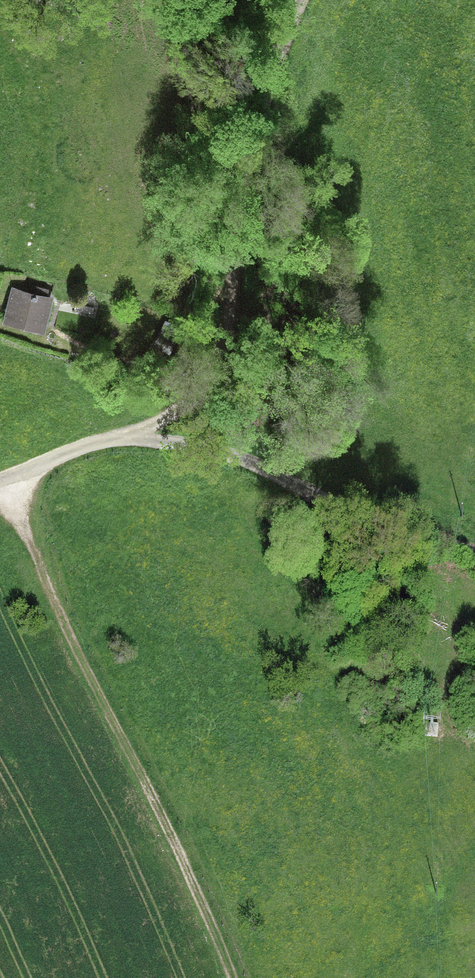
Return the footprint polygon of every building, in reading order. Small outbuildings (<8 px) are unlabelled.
[(8,318),(38,326),(46,291),(32,288),(30,298),(14,294),(8,318)]
